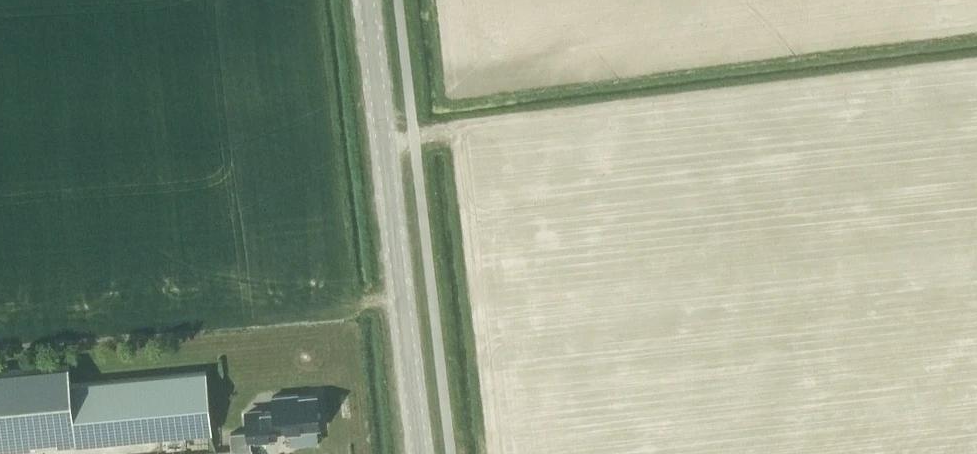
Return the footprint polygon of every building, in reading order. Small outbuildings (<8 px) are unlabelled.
[(70,383),(69,365),(0,371),(0,452),(37,449),(37,444),(55,443),(55,447),(75,446),(75,444),(212,431),(206,370),(70,383)] [(252,448),(251,448),(250,440),(277,437),(277,433),(320,429),(316,393),(298,395),(298,393),(272,395),(273,410),(245,412),(247,431),(229,433),(231,449),(180,453),(253,453),(252,448)]
